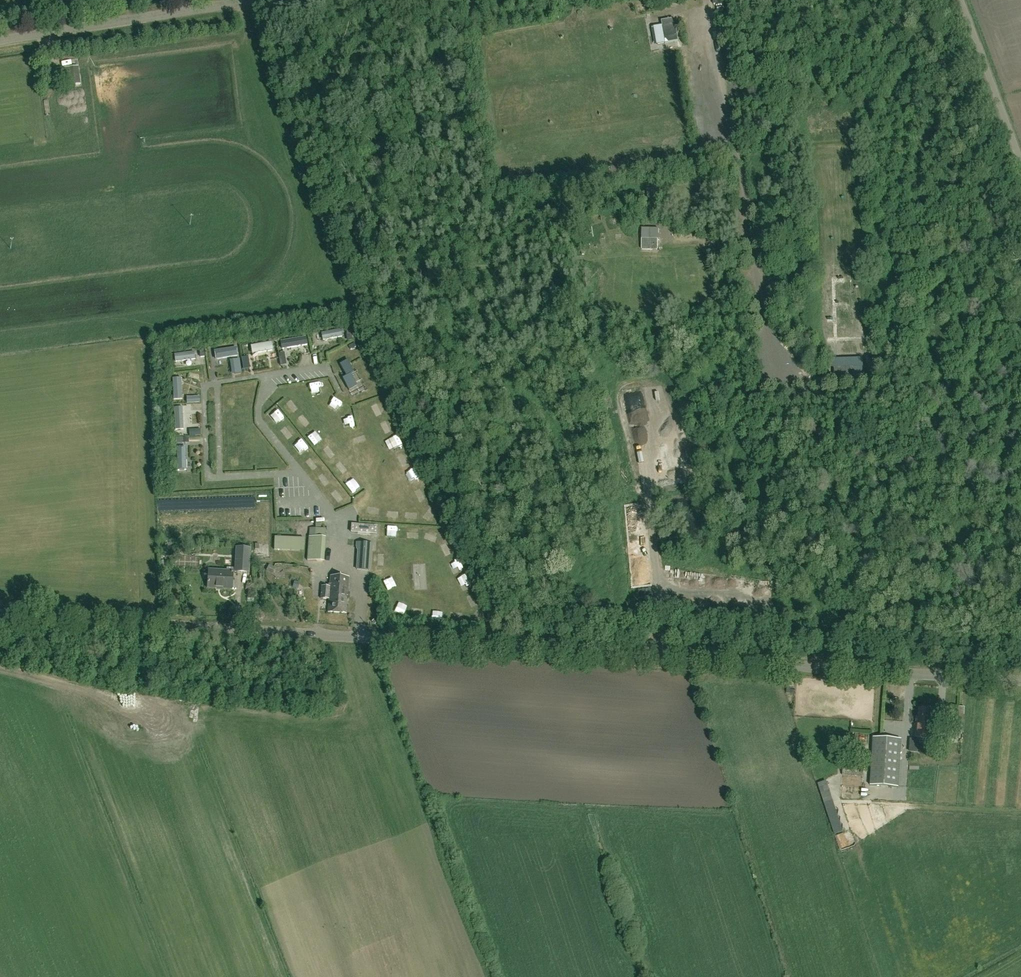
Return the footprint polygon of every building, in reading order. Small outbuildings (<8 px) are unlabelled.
[(655,44),(663,43),(678,40),(674,19),(662,21),(663,26),(652,28),(655,44)] [(69,76),(70,85),(80,84),(78,67),(56,69),(57,77),(69,76)] [(658,246),(658,228),(643,227),(642,245),(658,246)] [(326,342),(346,341),(345,333),(325,335),(326,342)] [(324,334),(316,335),(318,349),(326,348),(324,334)] [(280,341),(281,350),(307,345),(305,337),(280,341)] [(249,345),(251,355),(272,351),(271,342),(249,345)] [(213,351),(215,360),(237,357),(236,347),(213,351)] [(174,354),(175,362),(195,359),(194,352),(174,354)] [(829,380),(863,379),(863,359),(829,360),(829,378),(829,380)] [(357,386),(351,374),(354,372),(348,360),(340,364),(346,376),(342,378),(349,390),(357,386)] [(173,379),(174,400),(183,400),(181,378),(173,379)] [(878,380),(870,380),(870,392),(879,392),(878,380)] [(322,382),(312,384),(315,398),(324,396),(322,382)] [(291,415),(299,412),(295,402),(287,406),(291,415)] [(375,407),(380,417),(389,413),(384,403),(375,407)] [(175,408),(176,431),(184,430),(183,407),(175,408)] [(266,416),(273,426),(286,417),(279,407),(266,416)] [(304,430),(312,424),(306,416),(298,422),(304,430)] [(345,420),(348,430),(353,429),(350,418),(345,420)] [(294,425),(280,430),(283,439),(297,434),(294,425)] [(388,437),(394,435),(391,425),(385,427),(388,437)] [(319,432),(315,435),(320,444),(324,441),(319,432)] [(357,441),(359,446),(370,443),(368,438),(357,441)] [(302,456),(307,454),(302,444),(297,447),(302,456)] [(331,447),(323,453),(329,462),(337,456),(331,447)] [(177,448),(177,471),(187,471),(188,448),(177,448)] [(402,460),(406,469),(411,467),(406,458),(402,460)] [(316,471),(320,468),(313,460),(309,463),(316,471)] [(344,464),(339,466),(345,476),(350,473),(344,464)] [(416,483),(423,480),(418,469),(411,472),(416,483)] [(329,487),(332,484),(325,476),(321,479),(329,487)] [(357,481),(349,485),(354,494),(362,490),(357,481)] [(334,492),(339,503),(349,498),(344,487),(334,492)] [(423,492),(419,494),(424,504),(428,501),(423,492)] [(376,534),(377,526),(351,524),(350,533),(357,533),(357,535),(369,536),(369,534),(376,534)] [(388,537),(399,538),(399,526),(389,526),(388,537)] [(410,527),(410,538),(420,538),(420,528),(410,527)] [(437,541),(439,531),(430,528),(428,539),(437,541)] [(323,537),(323,531),(311,530),(311,536),(308,536),(307,561),(324,562),(326,537),(323,537)] [(281,548),(304,548),(304,536),(281,536),(281,548)] [(454,542),(444,546),(449,556),(458,552),(454,542)] [(372,550),(372,544),(357,543),(356,549),(357,549),(356,570),(370,571),(371,550),(372,550)] [(236,547),(235,572),(249,573),(250,548),(236,547)] [(258,557),(270,556),(270,548),(257,549),(258,557)] [(384,565),(384,555),(374,555),(374,565),(384,565)] [(452,575),(465,570),(461,560),(448,566),(452,575)] [(232,589),(233,572),(208,570),(207,587),(232,589)] [(389,590),(399,585),(394,575),(384,579),(389,590)] [(347,595),(349,577),(331,576),(330,587),(322,586),(321,599),(329,599),(328,612),(346,614),(347,600),(349,600),(350,596),(347,595)] [(405,612),(407,605),(399,602),(396,610),(405,612)] [(933,726),(934,709),(919,708),(918,717),(916,717),(915,738),(934,739),(935,726),(933,726)] [(898,787),(901,740),(874,738),(871,785),(898,787)] [(853,757),(855,743),(842,742),(841,755),(853,757)] [(863,777),(864,763),(844,762),(843,775),(863,777)] [(834,827),(842,825),(826,775),(819,778),(825,799),(826,799),(834,827)]
